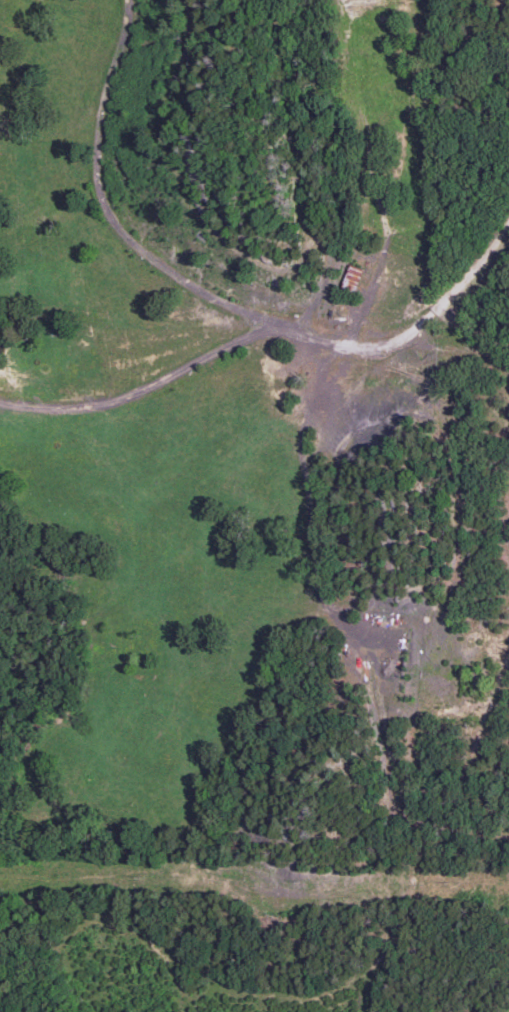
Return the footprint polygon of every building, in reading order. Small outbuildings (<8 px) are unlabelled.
[(355,293),(363,269),(349,265),(341,288),(355,293)]
